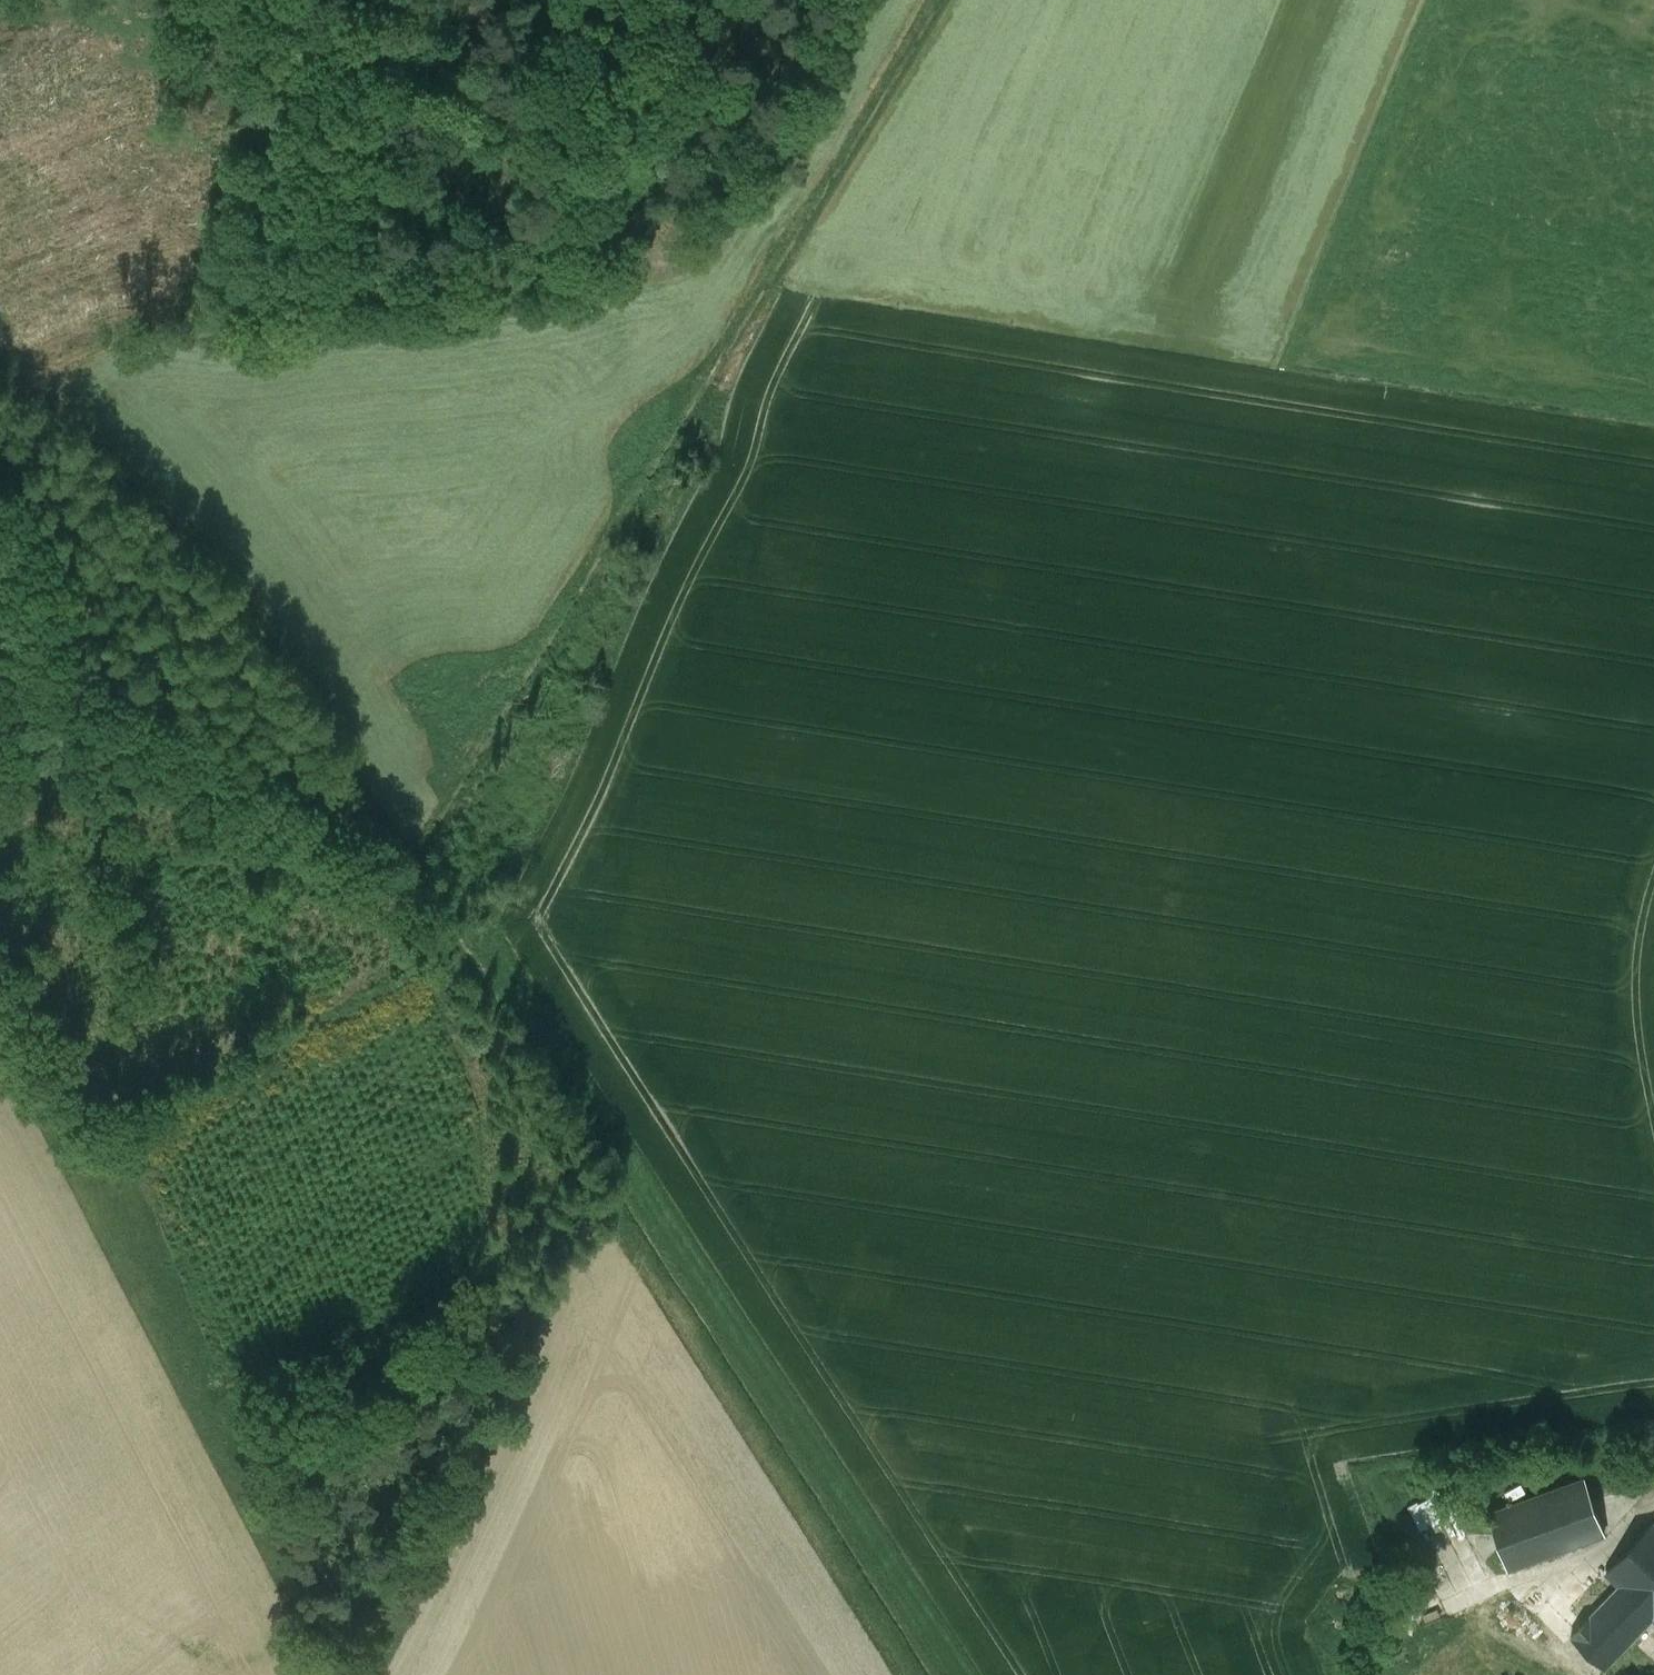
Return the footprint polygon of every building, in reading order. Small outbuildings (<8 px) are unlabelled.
[(1585,1478),(1488,1513),(1508,1567),(1604,1533),(1585,1478)] [(1438,1494),(1413,1504),(1422,1527),(1447,1518),(1438,1494)] [(1607,1569),(1621,1583),(1642,1603),(1653,1590),(1653,1525),(1651,1522),(1607,1569)] [(1569,1637),(1602,1669),(1653,1614),(1642,1603),(1621,1583),(1569,1637)] [(1642,1603),(1653,1614),(1653,1590),(1642,1603)] [(1520,1593),(1486,1625),(1508,1648),(1542,1615),(1520,1593)]
